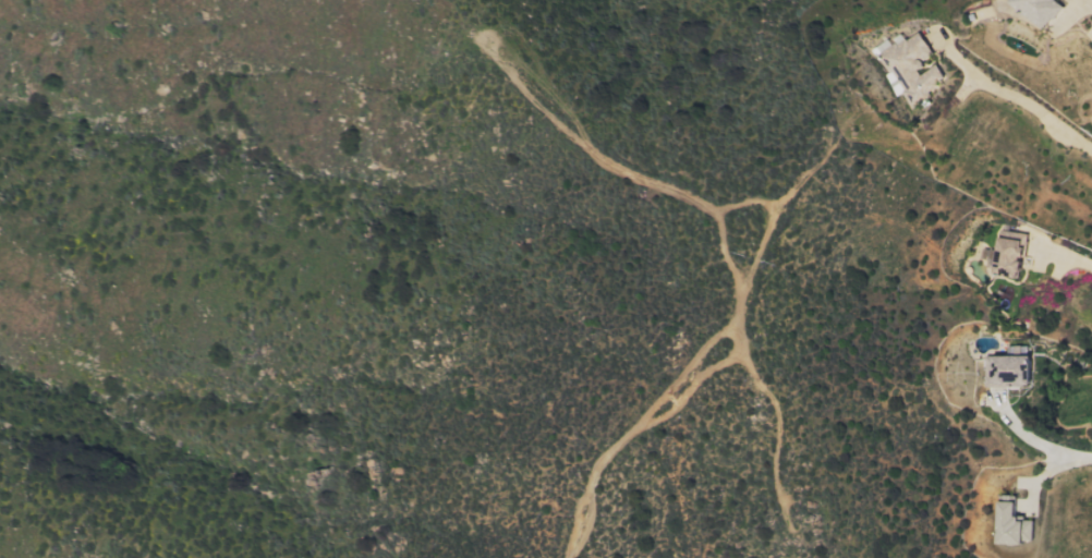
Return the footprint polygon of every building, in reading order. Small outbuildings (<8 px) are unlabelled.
[(1047,30),(1064,6),(1056,0),(1006,0),(1047,30)] [(882,50),(909,105),(950,85),(940,65),(920,75),(915,63),(933,54),(922,32),(907,40),(906,38),(882,50)] [(995,274),(1023,278),(1029,234),(999,230),(994,266),(996,266),(995,274)] [(1008,356),(985,356),(985,387),(1032,386),(1032,346),(1008,346),(1008,356)] [(1036,521),(1019,521),(1019,501),(1000,501),(1000,544),(1036,543),(1036,521)]
